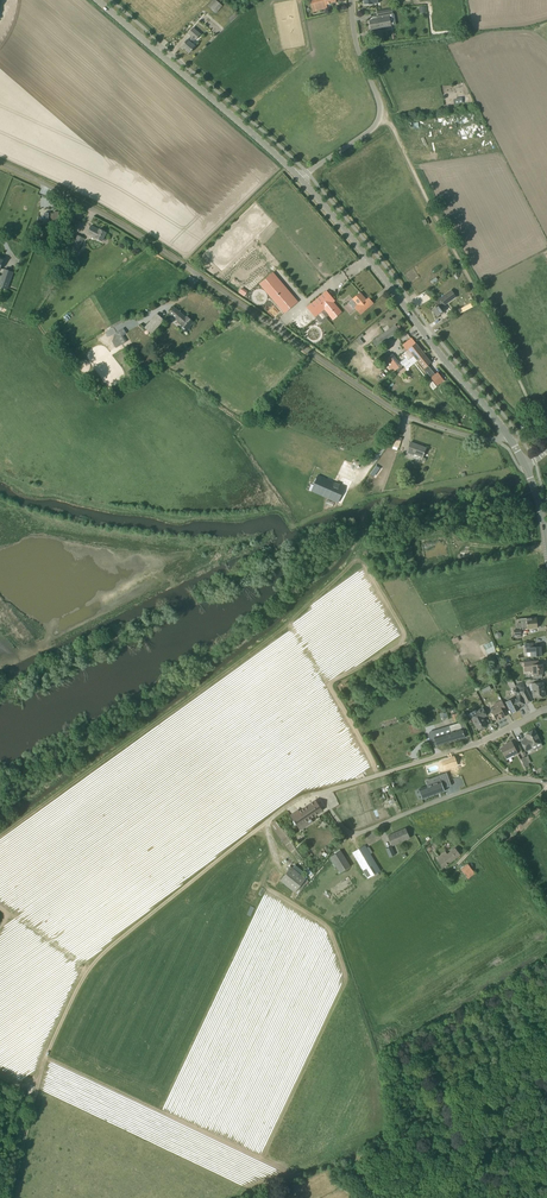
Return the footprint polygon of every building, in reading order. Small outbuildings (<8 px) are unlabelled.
[(209,6),(218,12),(223,5),(217,0),(213,0),(209,6)] [(313,12),(327,8),(326,5),(336,2),(335,0),(310,0),(313,12)] [(377,12),(378,19),(369,21),(371,29),(391,26),(391,25),(396,24),(394,14),(393,14),(392,9),(377,12)] [(182,46),(190,53),(195,47),(191,43),(195,39),(196,40),(200,34),(193,28),(188,33),(191,36),(188,40),(187,40),(182,46)] [(51,205),(46,203),(42,212),(46,214),(47,213),(55,217),(59,208),(51,204),(51,205)] [(102,241),(106,233),(100,229),(99,230),(91,226),(87,233),(102,241)] [(71,248),(78,252),(84,238),(78,235),(71,248)] [(3,279),(0,286),(7,289),(13,272),(5,269),(2,276),(1,276),(3,277),(3,279)] [(271,274),(260,284),(284,313),(296,303),(271,274)] [(437,305),(432,309),(437,317),(444,312),(441,308),(456,297),(451,290),(435,302),(437,305)] [(328,319),(326,317),(337,308),(333,302),(325,292),(307,307),(318,320),(320,322),(321,322),(322,323),(328,319)] [(353,299),(349,303),(353,309),(355,307),(361,314),(373,303),(369,298),(365,301),(364,299),(365,298),(360,293),(353,299)] [(190,325),(193,322),(187,316),(186,318),(183,316),(183,315),(174,307),(169,313),(172,316),(173,314),(179,320),(178,321),(181,323),(180,324),(186,329),(187,328),(188,329),(191,326),(190,325)] [(151,334),(164,319),(157,313),(145,328),(151,334)] [(395,325),(391,328),(375,340),(379,345),(399,330),(395,325)] [(120,344),(125,342),(121,335),(125,332),(123,328),(114,333),(120,344)] [(424,354),(411,338),(403,345),(407,350),(403,353),(408,360),(414,356),(419,352),(422,356),(424,354)] [(414,356),(408,360),(403,364),(407,369),(414,364),(418,361),(424,369),(432,363),(424,354),(422,356),(419,352),(414,356)] [(383,361),(393,373),(401,366),(392,354),(383,361)] [(438,372),(435,374),(435,375),(430,370),(427,372),(438,385),(444,380),(438,372)] [(302,442),(297,455),(308,460),(308,459),(316,463),(321,449),(302,442)] [(426,448),(410,442),(407,453),(414,455),(414,454),(423,457),(426,448)] [(327,476),(326,479),(318,475),(314,485),(311,484),(309,490),(311,491),(338,502),(345,487),(335,483),(336,480),(327,476)] [(532,618),(522,619),(520,619),(521,622),(516,623),(517,628),(522,627),(527,627),(527,629),(533,628),(532,628),(538,627),(537,618),(532,619),(532,618)] [(494,651),(490,642),(483,646),(487,654),(494,651)] [(541,656),(540,646),(533,647),(532,642),(525,643),(526,652),(531,651),(531,656),(541,656)] [(534,678),(535,678),(542,678),(542,673),(543,673),(542,664),(539,664),(538,660),(524,661),(525,671),(533,670),(534,678)] [(533,690),(533,697),(545,696),(545,688),(544,688),(543,682),(530,684),(531,690),(533,690)] [(525,704),(520,695),(517,688),(512,690),(514,695),(514,698),(506,702),(509,709),(510,708),(512,713),(520,709),(519,707),(525,704)] [(526,703),(532,700),(526,689),(520,692),(526,703)] [(497,721),(505,716),(503,712),(507,710),(502,700),(494,704),(496,709),(492,711),(497,721)] [(484,717),(487,716),(483,708),(476,711),(478,714),(471,718),(476,726),(477,726),(479,730),(487,726),(485,722),(486,721),(484,717)] [(452,714),(454,722),(461,720),(459,713),(456,714),(452,714)] [(450,729),(433,734),(437,746),(453,741),(454,741),(457,740),(465,737),(461,725),(460,722),(449,725),(450,729)] [(532,747),(541,742),(534,729),(525,734),(527,738),(521,741),(526,751),(532,748),(532,747)] [(508,744),(500,748),(506,759),(506,758),(507,760),(514,756),(513,755),(517,753),(511,741),(507,743),(508,744)] [(454,757),(446,760),(449,768),(457,764),(454,757)] [(529,765),(525,757),(520,759),(525,767),(529,765)] [(447,773),(440,775),(443,782),(449,780),(447,773)] [(427,786),(419,789),(422,799),(445,791),(444,788),(441,781),(427,786)] [(298,810),(290,815),(298,827),(311,818),(322,810),(316,800),(300,811),(298,810)] [(410,838),(406,828),(388,836),(392,846),(410,838)] [(365,845),(353,852),(368,878),(380,871),(365,845)] [(386,848),(390,857),(391,860),(397,858),(391,846),(386,848)] [(443,868),(460,854),(455,848),(447,854),(445,851),(436,859),(443,868)] [(341,850),(330,857),(339,873),(351,866),(341,850)] [(468,864),(457,872),(459,876),(464,882),(475,873),(468,864)] [(295,892),(306,879),(291,867),(280,880),(295,892)]
